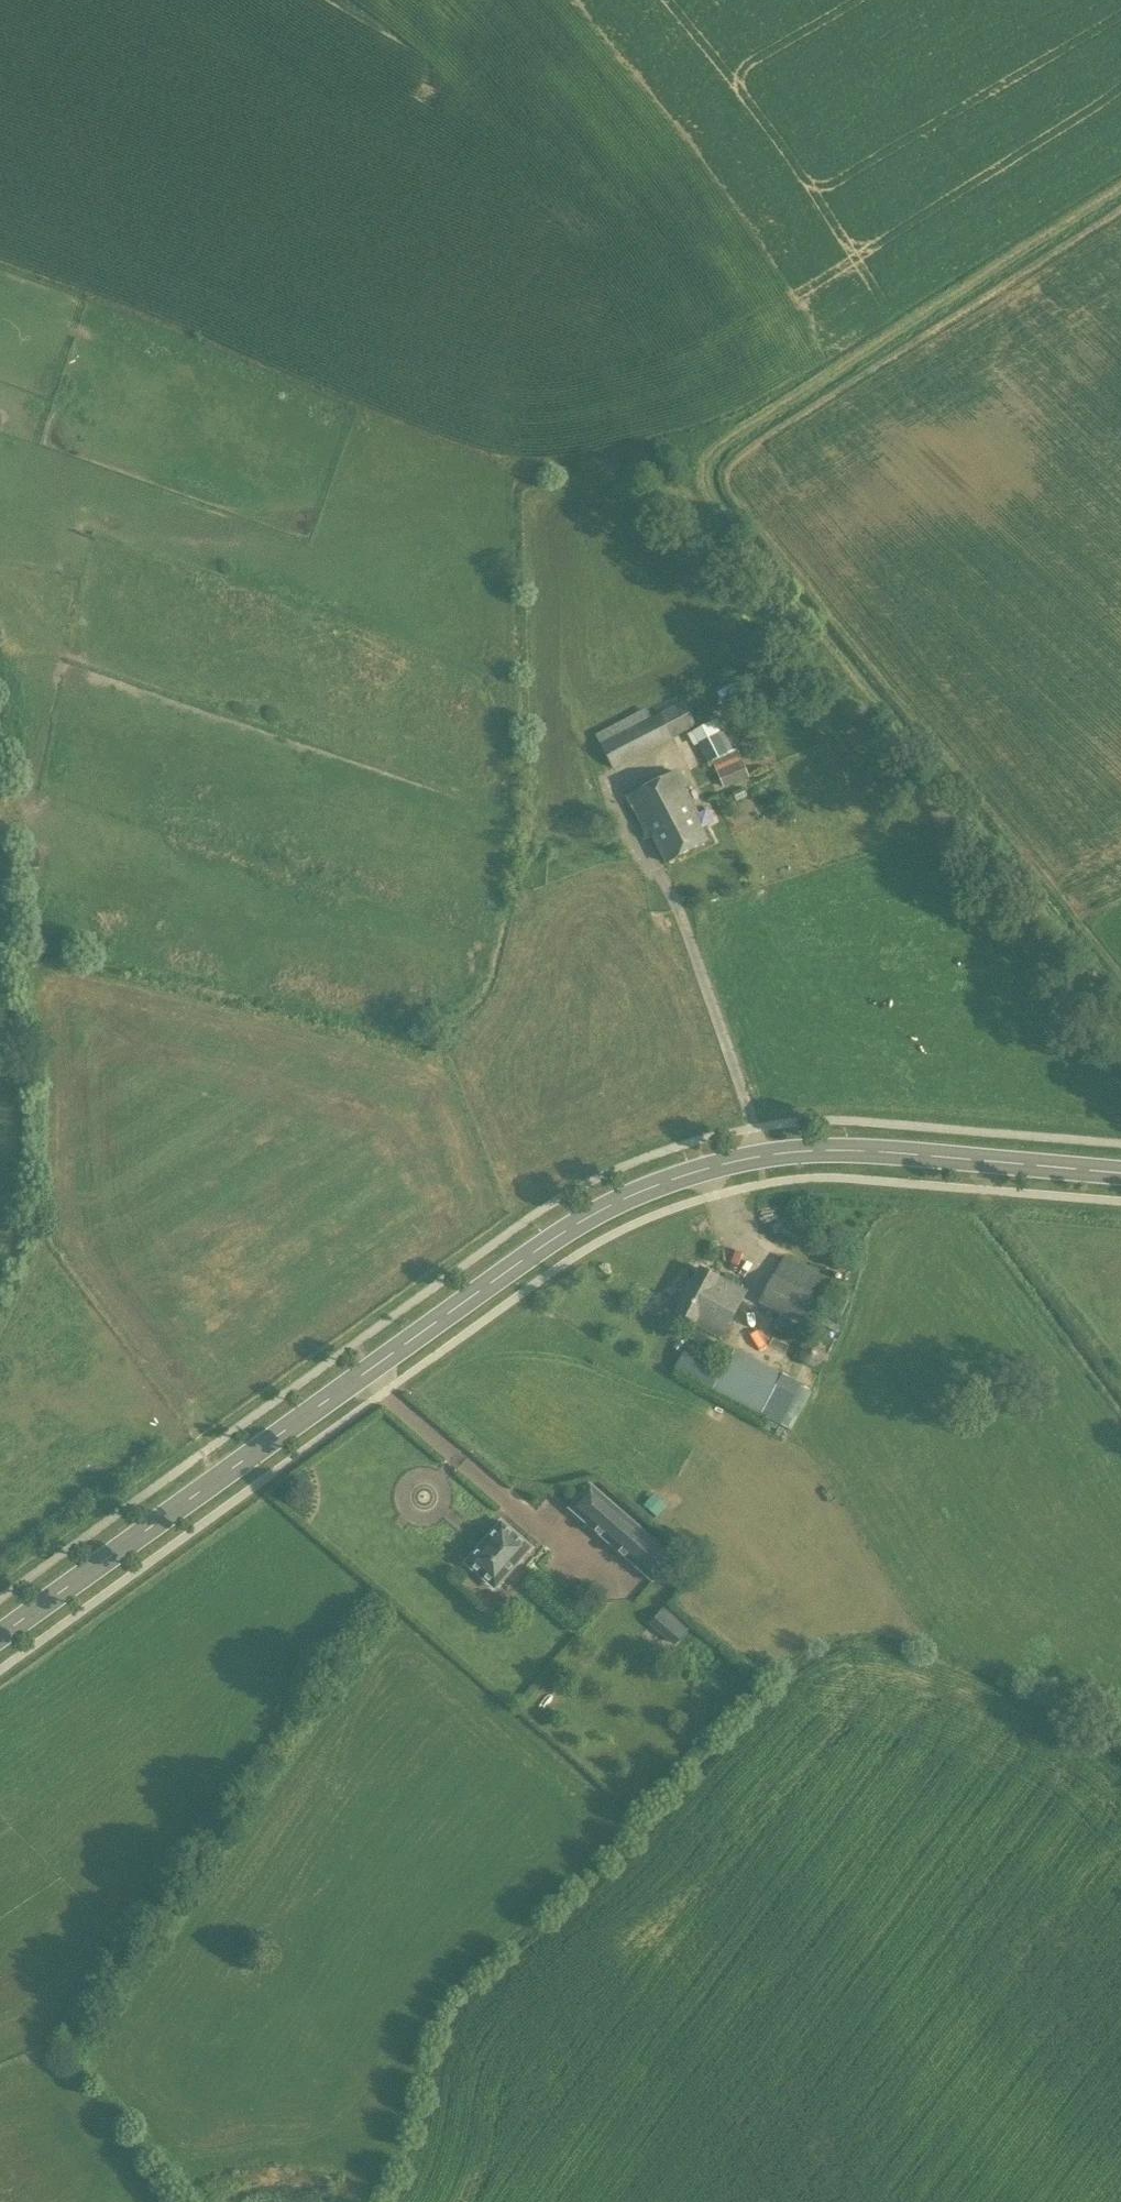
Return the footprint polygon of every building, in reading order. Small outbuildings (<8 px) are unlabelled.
[(753,669),(717,682),(722,695),(758,682),(753,669)] [(596,734),(613,769),(697,726),(683,700),(650,717),(646,708),(596,734)] [(712,762),(723,788),(748,777),(737,752),(733,753),(732,751),(734,750),(725,729),(722,730),(717,720),(698,728),(688,732),(694,746),(698,744),(707,764),(712,762)] [(708,841),(694,815),(697,813),(676,772),(627,797),(648,838),(652,837),(666,863),(708,841)] [(675,1312),(692,1321),(691,1324),(722,1339),(747,1292),(698,1267),(675,1312)] [(775,1271),(758,1302),(804,1327),(821,1297),(775,1271)] [(782,1374),(734,1349),(712,1390),(760,1416),(768,1400),(780,1406),(792,1385),(779,1378),(782,1374)] [(675,1552),(599,1491),(580,1515),(656,1576),(675,1552)] [(508,1581),(533,1549),(502,1524),(468,1567),(492,1587),(508,1581)] [(678,1645),(692,1629),(667,1606),(653,1622),(678,1645)]
